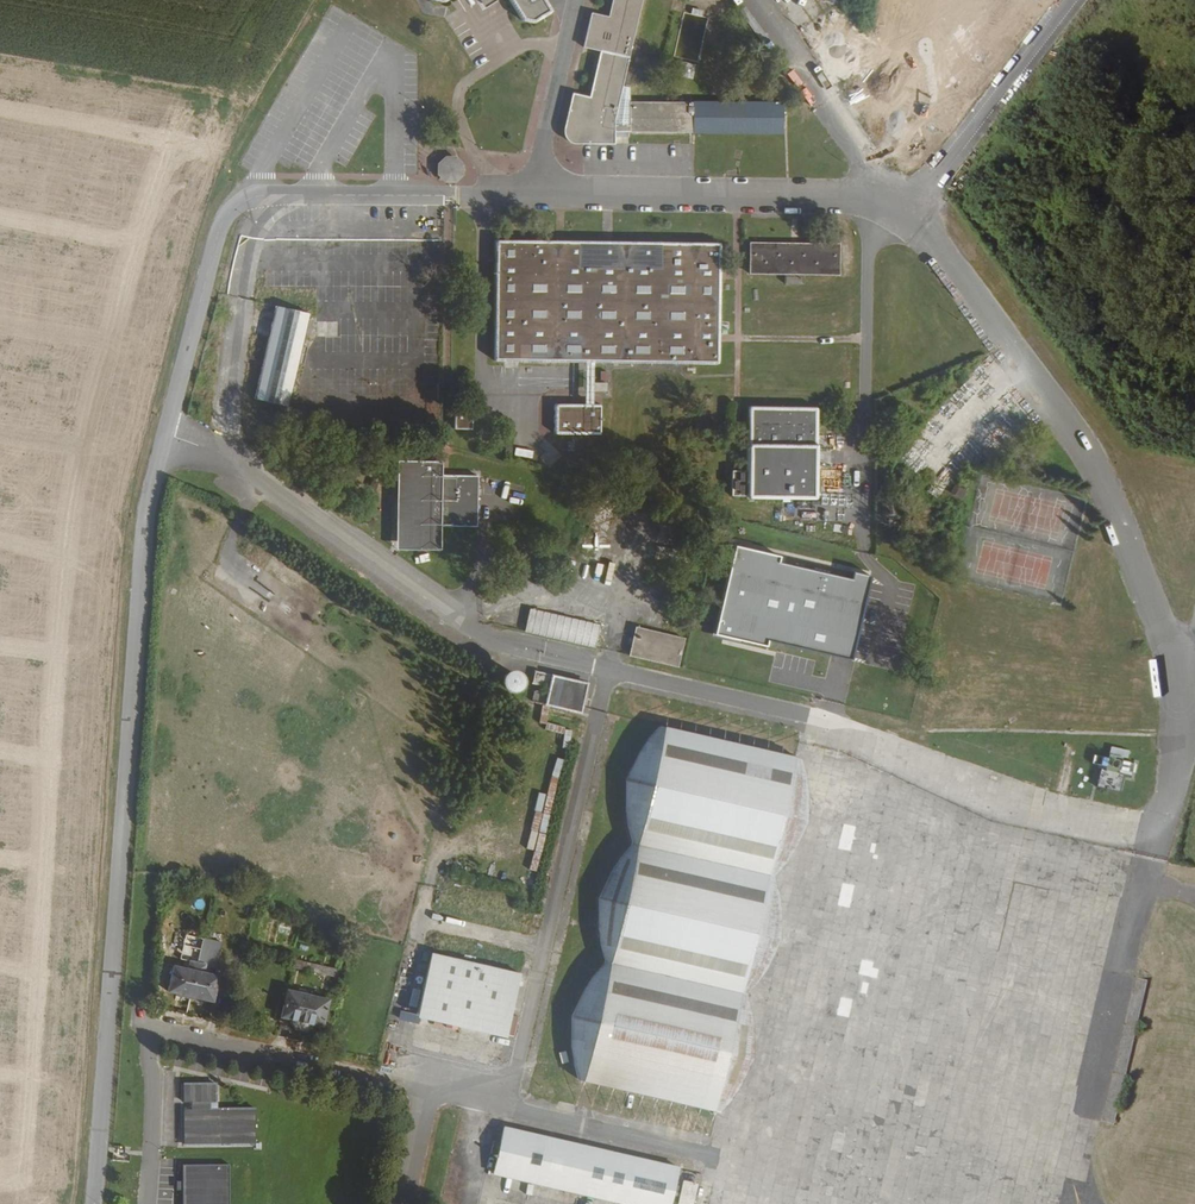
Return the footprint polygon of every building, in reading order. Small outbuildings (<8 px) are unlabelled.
[(521,13),(532,15),(547,6),(549,2),(548,0),(513,0),(521,13)] [(607,14),(591,11),(584,43),(600,47),(589,96),(573,93),(565,128),(567,133),(571,137),(614,138),(614,119),(629,118),(629,130),(781,131),(781,122),(787,121),(786,110),(781,110),(780,101),(629,100),(629,86),(622,82),(641,0),(611,0),(607,14)] [(691,6),(690,13),(701,15),(702,9),(691,6)] [(695,63),(675,59),(672,71),(691,76),(695,63)] [(439,164),(439,168),(439,172),(445,178),(451,178),(454,178),(459,172),(459,168),(459,165),(453,159),(451,159),(444,159),(439,164)] [(718,242),(495,238),(493,359),(588,361),(717,364),(717,339),(718,242)] [(751,242),(749,270),(785,271),(785,281),(803,281),(803,270),(838,271),(838,243),(796,242),(792,242),(751,242)] [(307,312),(273,305),(254,398),(288,405),(298,359),(304,360),(307,343),(302,341),(305,327),(309,327),(311,318),(307,317),(307,312)] [(603,393),(603,384),(590,384),(590,393),(603,393)] [(599,432),(600,404),(587,404),(555,403),(555,431),(599,432)] [(467,407),(448,407),(448,431),(467,431),(467,407)] [(815,436),(815,407),(745,407),(745,421),(745,427),(745,473),(730,473),(730,496),(745,497),(745,499),(787,500),(815,500),(815,436)] [(397,459),(397,548),(441,548),(441,524),(476,523),(476,470),(440,470),(440,459),(397,459)] [(605,530),(607,515),(593,512),(590,528),(605,530)] [(581,548),(595,552),(600,537),(586,533),(581,548)] [(783,556),(738,545),(718,634),(770,646),(772,640),(855,659),(874,576),(857,572),(855,579),(782,562),(783,556)] [(524,630),(593,644),(597,621),(528,608),(524,630)] [(629,649),(676,657),(681,630),(633,622),(629,649)] [(589,683),(537,670),(536,679),(546,682),(544,689),(541,700),(577,709),(583,711),(584,706),(589,683)] [(798,753),(662,722),(639,747),(624,777),(623,811),(633,841),(614,864),(597,895),(597,928),(603,960),(585,984),(570,1014),(570,1049),(581,1080),(717,1112),(737,1087),(752,1058),(753,1026),(747,992),(765,967),(779,937),(779,904),(773,873),(793,851),(807,821),(807,789),(798,753)] [(1111,760),(1105,759),(1102,771),(1108,772),(1111,760)] [(1113,763),(1112,764),(1111,766),(1111,768),(1112,770),(1113,771),(1115,772),(1116,773),(1118,772),(1120,772),(1121,770),(1122,769),(1123,767),(1122,765),(1121,763),(1120,762),(1118,761),(1116,761),(1114,762),(1113,763)] [(1137,767),(1125,764),(1122,776),(1125,776),(1135,779),(1137,767)] [(1108,772),(1102,771),(1099,788),(1121,794),(1125,776),(1122,776),(1108,772)] [(524,973),(432,953),(418,1017),(509,1037),(524,973)] [(221,976),(206,972),(208,965),(191,961),(189,968),(175,965),(169,992),(214,1002),(221,976)] [(281,1018),(292,1020),(292,1024),(295,1028),(308,1031),(313,1029),(314,1025),(325,1027),(331,999),(288,989),(281,1018)] [(183,1084),(183,1100),(215,1100),(215,1084),(183,1084)] [(182,1107),(182,1143),(254,1142),(253,1107),(182,1107)] [(506,1124),(502,1138),(494,1137),(492,1149),(499,1153),(495,1170),(644,1203),(670,1203),(680,1164),(506,1124)] [(181,1163),(181,1203),(227,1203),(227,1164),(181,1163)]
